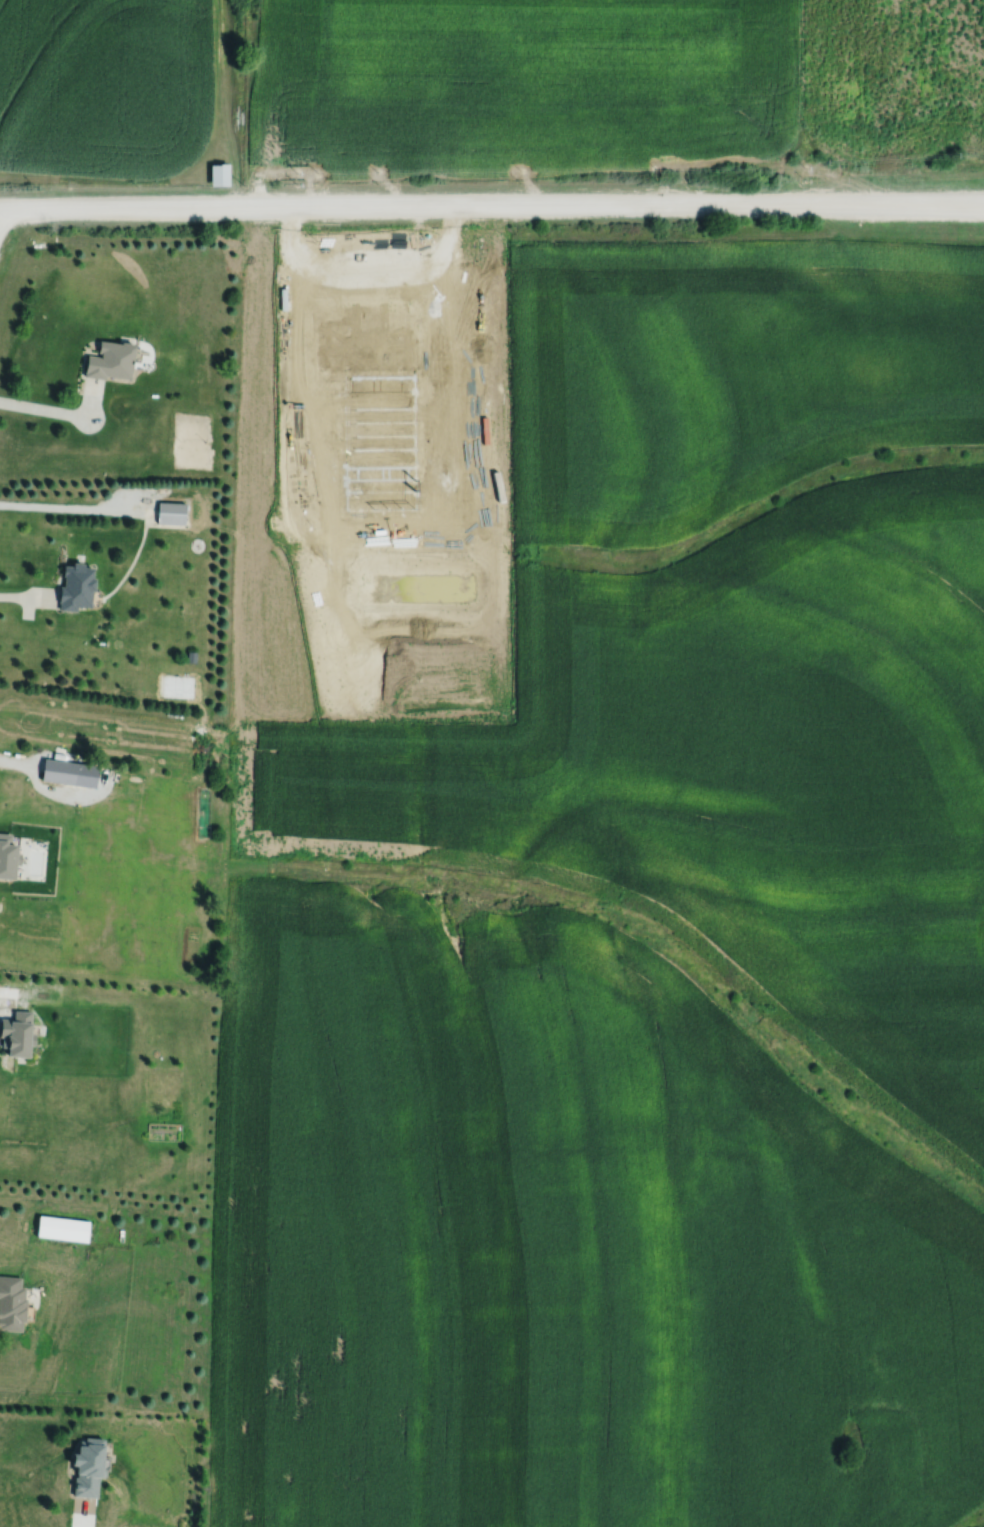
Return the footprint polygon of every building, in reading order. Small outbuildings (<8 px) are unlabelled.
[(209,163),(210,185),(228,185),(228,163),(209,163)] [(97,341),(96,352),(99,353),(99,357),(85,355),(82,373),(83,373),(83,377),(103,380),(104,376),(128,380),(133,345),(119,343),(119,345),(97,341)] [(158,500),(157,522),(184,523),(185,501),(158,500)] [(63,563),(62,574),(64,574),(63,585),(59,585),(58,601),(59,601),(58,609),(76,610),(76,605),(90,606),(92,589),(94,589),(95,576),(92,576),(93,566),(84,565),(84,561),(73,561),(72,564),(63,563)] [(187,650),(187,661),(196,662),(196,651),(187,650)] [(45,757),(41,780),(96,787),(99,765),(45,757)] [(15,880),(16,864),(20,865),(21,853),(17,852),(18,845),(11,844),(12,834),(0,833),(0,879),(15,880)] [(14,1020),(0,1019),(0,1037),(2,1038),(2,1049),(8,1049),(7,1050),(9,1050),(8,1059),(30,1061),(31,1046),(35,1046),(36,1034),(31,1033),(32,1024),(31,1024),(32,1012),(15,1011),(14,1020)] [(38,1213),(36,1234),(86,1240),(88,1219),(38,1213)] [(20,1330),(21,1320),(23,1320),(25,1297),(23,1297),(24,1286),(19,1286),(20,1276),(0,1275),(0,1328),(20,1330)] [(83,1437),(83,1440),(77,1440),(77,1445),(75,1445),(74,1453),(69,1453),(68,1464),(73,1465),(73,1473),(75,1474),(75,1476),(72,1476),(71,1495),(95,1497),(96,1478),(98,1478),(98,1477),(101,1477),(103,1475),(103,1470),(101,1468),(99,1468),(100,1445),(101,1445),(101,1438),(83,1437)]
